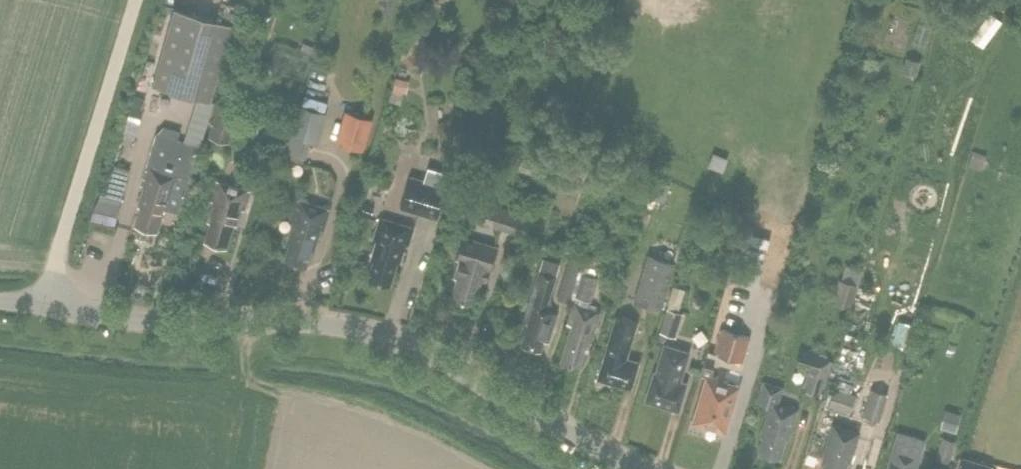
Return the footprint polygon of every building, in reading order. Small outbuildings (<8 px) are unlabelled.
[(152,84),(211,101),(233,23),(174,6),(152,84)] [(421,52),(416,46),(401,56),(410,67),(418,61),(415,57),(421,52)] [(907,56),(902,70),(916,74),(920,60),(907,56)] [(409,80),(395,77),(391,101),(399,102),(402,91),(406,92),(409,80)] [(135,95),(131,105),(142,108),(145,98),(135,95)] [(256,140),(262,117),(267,102),(248,96),(243,111),(218,104),(209,136),(229,142),(234,126),(238,127),(236,134),(256,140)] [(314,134),(321,110),(301,104),(293,128),(314,134)] [(132,106),(128,118),(139,122),(143,110),(132,106)] [(335,142),(364,150),(373,118),(345,110),(335,142)] [(140,205),(135,223),(156,230),(163,207),(166,208),(179,212),(186,190),(200,146),(170,137),(172,131),(162,128),(156,133),(150,152),(146,166),(141,184),(144,185),(138,204),(140,205)] [(722,169),(727,156),(712,151),(707,163),(722,169)] [(439,218),(448,185),(409,175),(400,207),(439,218)] [(243,209),(249,189),(216,179),(210,199),(213,200),(207,220),(210,221),(205,239),(226,246),(233,223),(236,224),(240,208),(243,209)] [(324,228),(330,208),(297,198),(291,218),(293,218),(287,238),(290,239),(285,257),(306,264),(313,241),(316,242),(321,227),(324,228)] [(117,215),(120,205),(99,199),(95,203),(94,209),(117,215)] [(406,248),(413,226),(380,217),(373,238),(376,239),(371,257),(374,258),(368,276),(390,283),(397,260),(399,261),(403,247),(406,248)] [(490,267),(497,246),(464,235),(457,257),(459,258),(454,276),(457,277),(451,295),(472,301),(479,279),(482,280),(487,266),(490,267)] [(633,299),(662,308),(676,262),(648,253),(633,299)] [(558,296),(570,300),(582,261),(569,257),(564,276),(558,296)] [(528,321),(521,343),(540,349),(543,339),(548,340),(554,320),(556,312),(545,308),(553,281),(556,274),(539,269),(534,284),(523,320),(528,321)] [(838,278),(832,301),(852,306),(858,284),(838,278)] [(673,304),(678,286),(673,285),(667,303),(673,304)] [(571,323),(560,360),(579,366),(585,347),(589,348),(597,320),(600,310),(596,309),(574,301),(568,320),(568,322),(571,323)] [(660,331),(676,336),(683,312),(667,307),(660,331)] [(631,387),(639,361),(626,357),(637,320),(616,314),(613,326),(597,377),(631,387)] [(908,347),(914,324),(898,320),(892,343),(908,347)] [(742,360),(749,336),(721,328),(714,351),(742,360)] [(687,382),(682,380),(690,350),(662,342),(658,357),(645,399),(678,409),(687,382)] [(829,358),(803,350),(800,349),(796,363),(808,367),(802,387),(820,393),(822,388),(826,389),(834,361),(828,359),(829,358)] [(706,375),(692,421),(725,431),(739,385),(723,380),(725,371),(719,370),(717,376),(711,375),(710,374),(713,368),(703,365),(700,373),(706,375)] [(833,387),(828,405),(851,411),(856,394),(850,393),(853,383),(838,379),(835,388),(833,387)] [(788,438),(797,408),(778,402),(782,386),(763,380),(756,402),(769,406),(760,435),(763,436),(759,451),(779,457),(785,437),(788,438)] [(879,419),(887,392),(872,388),(864,415),(879,419)] [(960,413),(945,408),(940,427),(955,431),(960,413)] [(860,430),(833,422),(822,458),(825,459),(822,468),(844,468),(847,459),(851,460),(860,430)] [(948,463),(955,440),(941,435),(934,458),(948,463)] [(920,452),(921,450),(894,442),(894,444),(886,468),(915,468),(920,452)] [(991,466),(961,457),(957,468),(990,468),(991,466)]
